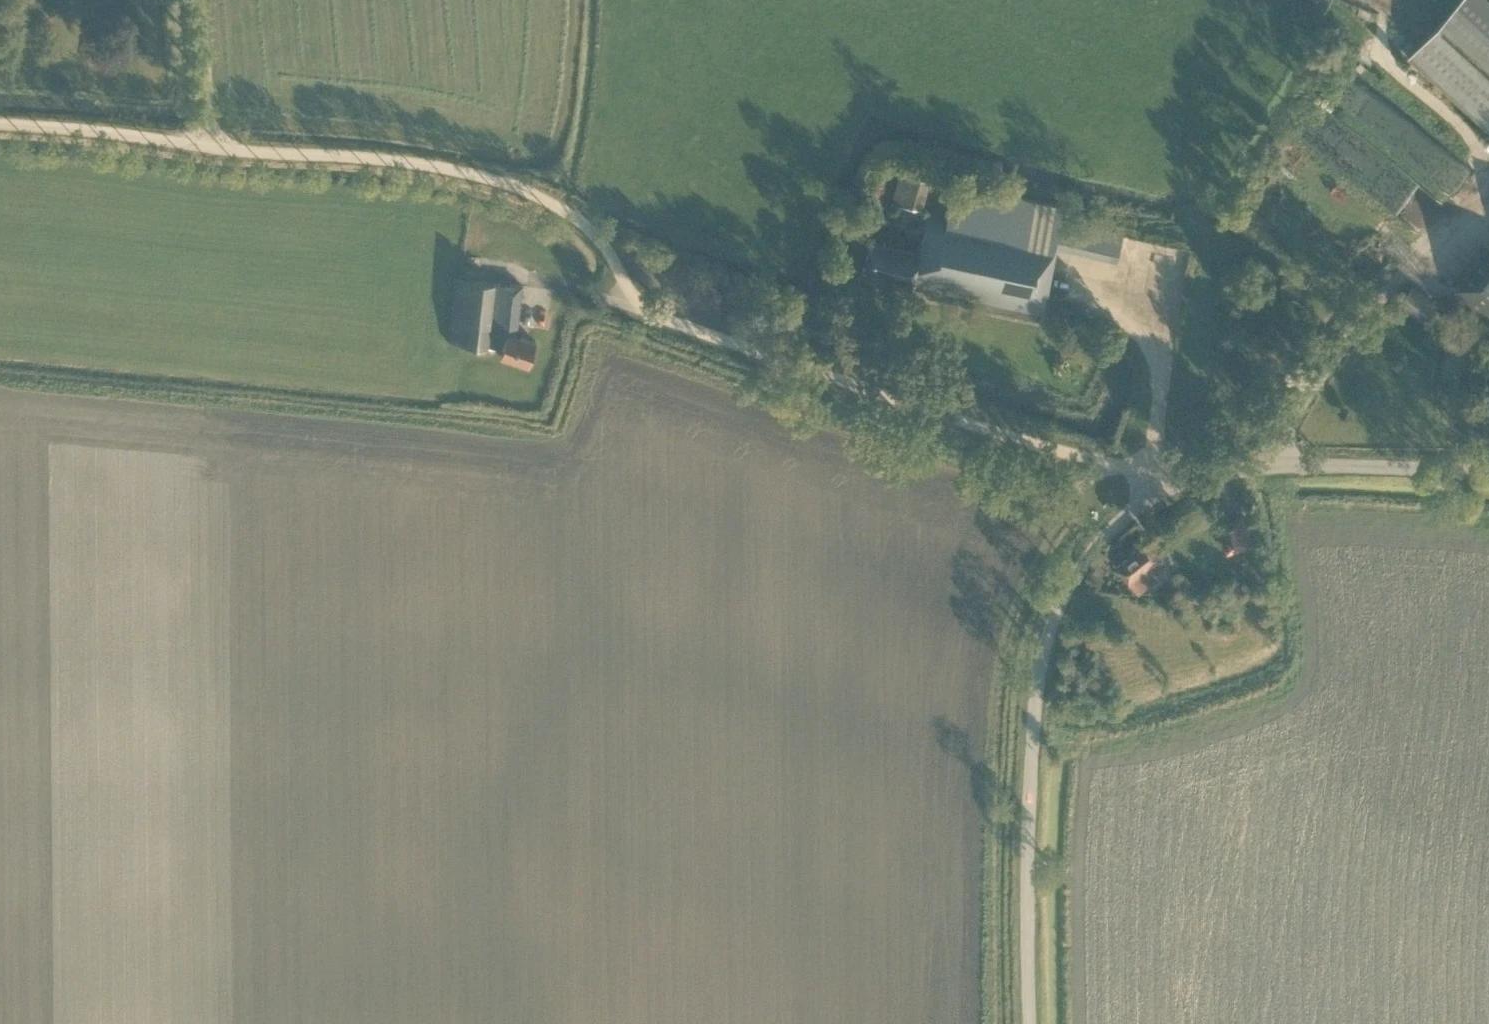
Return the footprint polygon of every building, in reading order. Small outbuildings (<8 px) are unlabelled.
[(1410,57),(1488,128),(1488,1),(1488,0),(1461,0),(1410,57)] [(930,178),(900,171),(893,200),(922,207),(930,178)] [(914,279),(1040,310),(1065,205),(954,178),(946,212),(927,209),(918,252),(870,240),(862,272),(880,277),(878,287),(893,290),(895,281),(912,285),(914,279)] [(1453,290),(1488,318),(1488,242),(1453,290)] [(522,283),(453,277),(447,340),(502,345),(499,355),(528,363),(535,337),(517,332),(522,283)] [(1256,543),(1246,512),(1218,521),(1227,552),(1256,543)] [(1118,564),(1137,587),(1167,562),(1145,536),(1130,549),(1132,552),(1118,564)]
